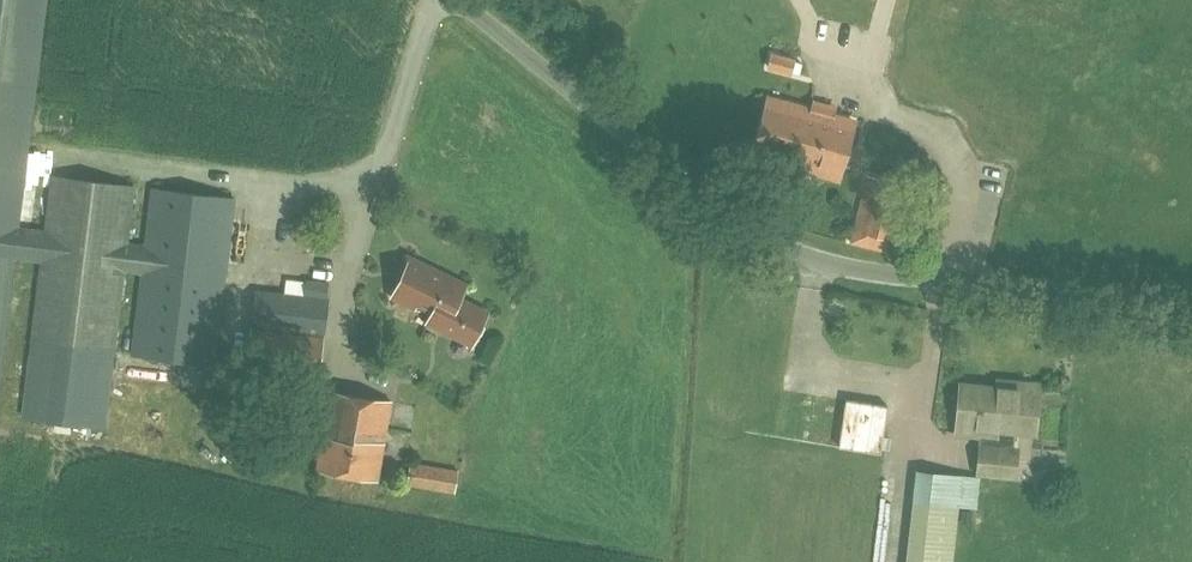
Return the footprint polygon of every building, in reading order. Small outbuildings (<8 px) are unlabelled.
[(15,256),(43,259),(34,341),(26,411),(58,415),(56,431),(74,433),(76,417),(107,420),(112,378),(115,352),(125,270),(143,273),(134,355),(215,366),(235,199),(153,188),(147,245),(128,242),(134,185),(53,174),(47,230),(18,226),(28,140),(45,0),(0,0),(0,385),(15,256)] [(795,61),(773,54),(769,67),(791,74),(795,61)] [(597,71),(588,63),(583,69),(592,77),(597,71)] [(838,179),(854,122),(833,116),(836,108),(815,102),(813,110),(771,98),(755,156),(838,179)] [(851,243),(898,255),(915,185),(902,184),(904,178),(881,172),(880,178),(867,174),(851,243)] [(465,284),(406,255),(397,272),(402,274),(391,296),(414,307),(416,302),(433,310),(427,322),(471,344),(487,312),(459,298),(465,284)] [(280,374),(281,374),(319,378),(326,335),(331,298),(328,298),(329,282),(307,279),(306,295),(256,289),(252,327),(247,370),(280,374)] [(1035,431),(1039,386),(1018,385),(1018,392),(962,387),(957,435),(995,438),(994,450),(980,449),(978,473),(1017,477),(1019,451),(1014,450),(1016,430),(1035,431)] [(380,481),(394,401),(329,390),(316,470),(380,481)] [(240,392),(214,415),(200,427),(234,463),(273,426),(240,392)] [(904,407),(825,398),(821,427),(811,426),(811,418),(804,418),(801,437),(818,439),(817,454),(803,452),(799,486),(811,488),(803,557),(838,561),(886,561),(904,407)] [(456,494),(460,470),(411,461),(407,486),(456,494)] [(919,472),(909,561),(953,561),(959,505),(975,507),(978,478),(919,472)]
